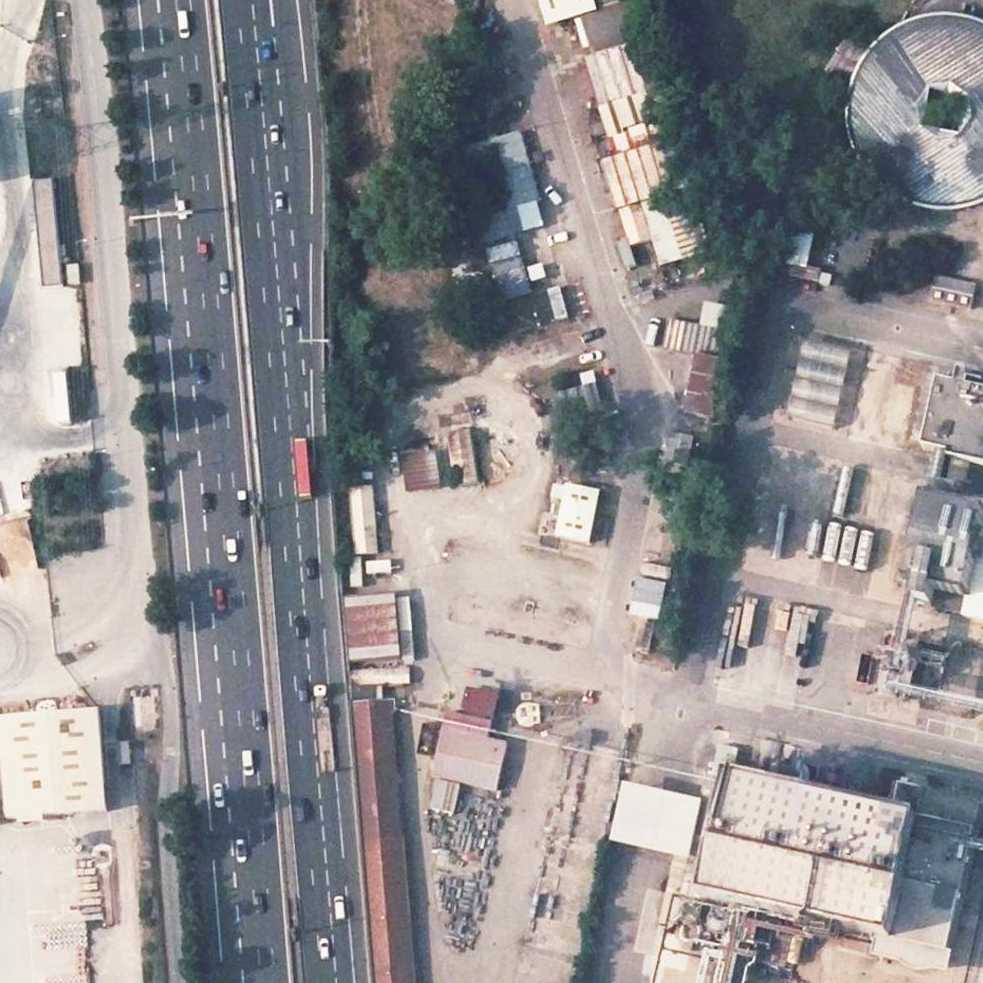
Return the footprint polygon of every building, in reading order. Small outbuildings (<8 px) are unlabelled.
[(547,26),(599,10),(595,0),(539,0),(547,26)] [(982,20),(952,13),(921,16),(889,30),(864,53),(849,84),(844,118),(852,152),(871,181),(898,202),(931,212),(965,211),(982,204),(982,20)] [(627,46),(628,24),(591,23),(590,44),(627,46)] [(539,203),(524,131),(458,145),(473,217),(539,203)] [(36,180),(41,284),(60,283),(55,180),(36,180)] [(648,201),(651,260),(693,257),(690,198),(648,201)] [(501,298),(530,291),(521,256),(492,264),(501,298)] [(969,303),(931,295),(925,321),(963,330),(969,303)] [(702,304),(702,328),(724,328),(724,304),(702,304)] [(852,350),(805,340),(787,419),(834,429),(852,350)] [(683,411),(712,418),(726,360),(697,353),(683,411)] [(907,434),(920,388),(893,381),(880,427),(907,434)] [(982,470),(982,412),(929,400),(914,467),(980,483),(982,470)] [(407,491),(441,485),(435,448),(401,454),(407,491)] [(599,492),(566,485),(555,537),(588,544),(599,492)] [(982,551),(982,524),(919,510),(902,590),(915,593),(910,616),(924,619),(929,596),(960,602),(972,548),(982,551)] [(972,548),(960,602),(955,626),(982,632),(982,551),(972,548)] [(638,581),(636,615),(664,616),(666,582),(638,581)] [(399,595),(349,599),(354,664),(404,660),(399,595)] [(960,602),(929,596),(924,619),(955,626),(960,602)] [(1,717),(9,818),(106,810),(98,709),(1,717)] [(449,714),(435,777),(499,792),(509,744),(489,740),(493,724),(449,714)] [(373,982),(413,982),(393,721),(351,723),(373,982)] [(715,757),(702,820),(692,867),(688,888),(707,890),(729,789),(734,761),(715,757)] [(895,935),(951,948),(979,821),(896,803),(889,825),(729,789),(707,890),(895,935)] [(702,820),(626,803),(615,848),(692,867),(702,820)] [(951,948),(895,935),(891,950),(946,962),(951,948)]
